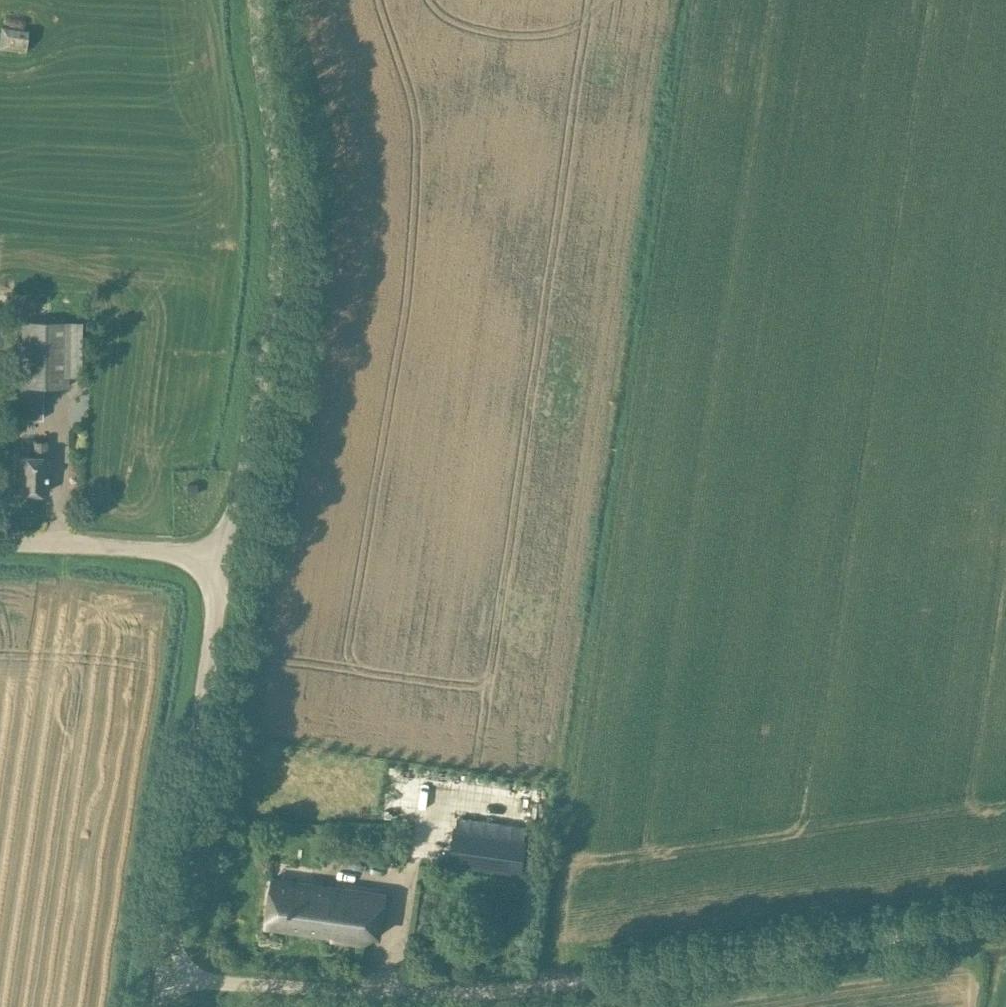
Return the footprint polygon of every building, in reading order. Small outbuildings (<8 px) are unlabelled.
[(29,52),(29,31),(0,30),(0,52),(29,52)] [(45,321),(22,321),(22,353),(27,353),(27,369),(21,369),(20,417),(43,418),(43,385),(68,386),(69,320),(45,320),(45,321)] [(48,490),(48,454),(47,454),(47,440),(34,440),(34,455),(19,455),(19,490),(48,490)] [(197,494),(197,483),(187,483),(187,494),(197,494)] [(454,830),(449,862),(522,873),(527,840),(495,836),(454,830)] [(367,891),(274,877),(266,927),(360,941),(367,891)]
